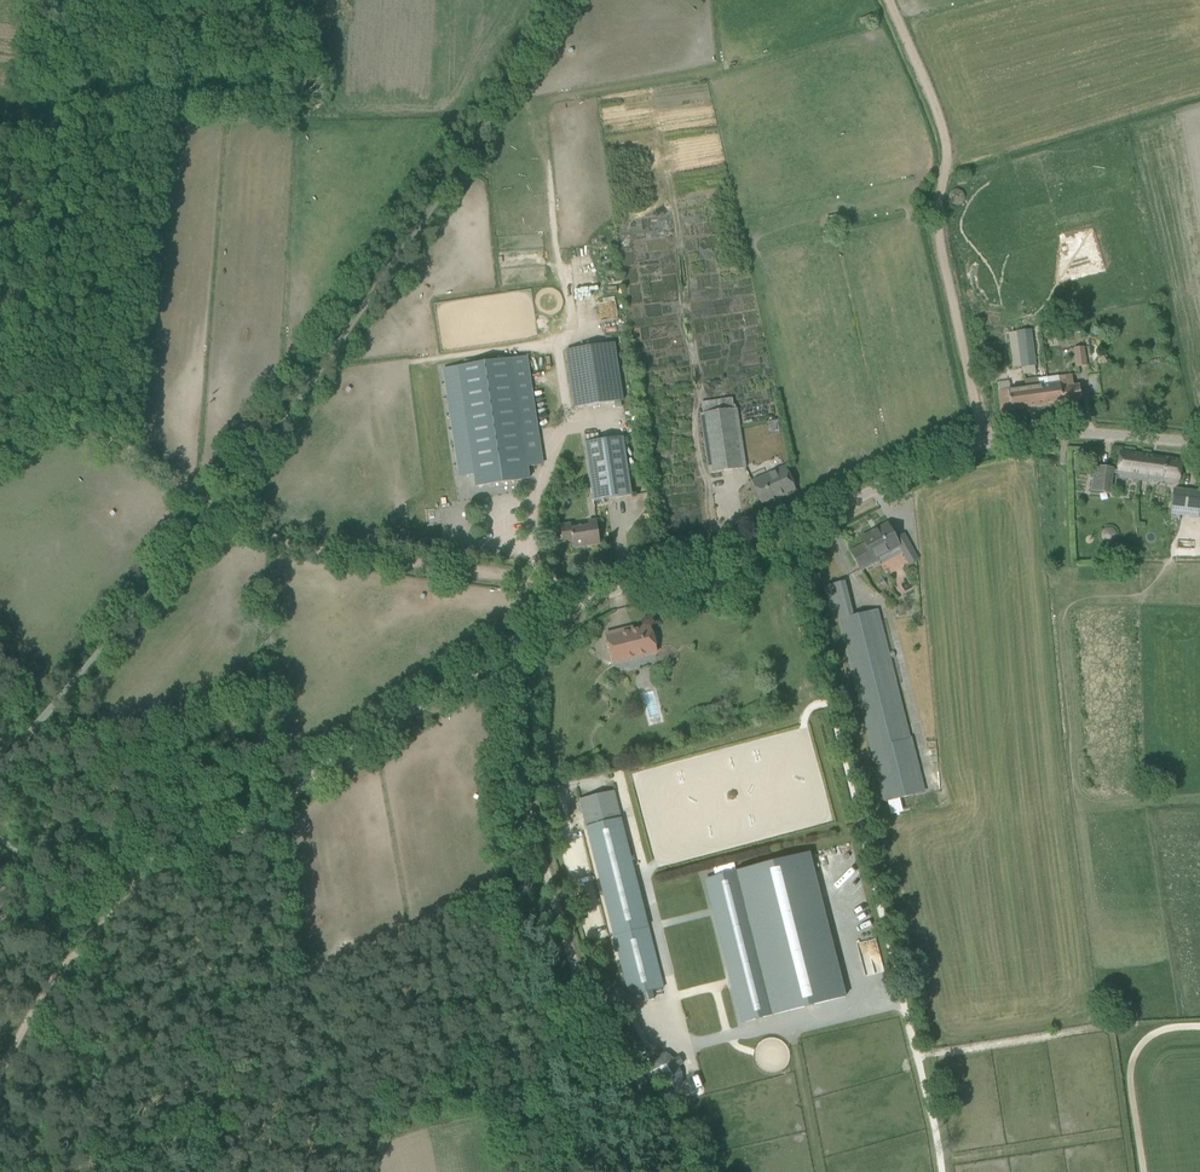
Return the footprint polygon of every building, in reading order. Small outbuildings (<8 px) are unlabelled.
[(870,15),(860,20),(864,28),(874,23),(870,15)] [(1069,333),(1082,331),(1080,316),(1067,317),(1069,333)] [(1032,329),(1009,332),(1012,356),(1014,368),(1037,365),(1032,329)] [(566,350),(574,408),(624,401),(616,343),(566,350)] [(1077,366),(1086,365),(1083,347),(1075,348),(1077,366)] [(458,476),(473,474),(475,487),(529,479),(527,467),(544,464),(528,356),(442,368),(458,476)] [(1039,386),(1038,379),(1042,406),(1082,400),(1079,385),(1073,386),(1072,375),(1059,377),(1060,383),(1039,386)] [(1002,412),(1042,406),(1038,379),(1024,381),(1025,388),(999,391),(1002,412)] [(745,468),(744,456),(737,408),(700,413),(710,474),(745,468)] [(593,500),(631,495),(623,438),(585,443),(593,500)] [(1149,455),(1120,451),(1116,477),(1140,480),(1141,471),(1142,471),(1143,470),(1147,470),(1149,455)] [(1140,480),(1149,482),(1149,480),(1179,484),(1182,460),(1149,455),(1147,470),(1143,470),(1142,471),(1141,471),(1140,480)] [(1099,489),(1111,490),(1114,468),(1097,465),(1096,472),(1093,472),(1090,491),(1099,492),(1099,489)] [(779,496),(780,498),(796,490),(785,466),(751,481),(761,504),(779,496)] [(1174,489),(1171,513),(1199,517),(1199,492),(1174,489)] [(600,544),(596,520),(580,522),(581,527),(570,529),(569,523),(560,525),(562,542),(572,541),(573,548),(600,544)] [(865,544),(851,552),(861,570),(878,560),(876,556),(899,543),(888,523),(862,538),(865,544)] [(911,547),(902,552),(909,564),(918,559),(911,547)] [(852,616),(838,620),(871,749),(884,802),(884,803),(914,795),(909,773),(920,770),(911,739),(897,685),(890,658),(889,653),(878,610),(852,616)] [(625,629),(606,634),(613,662),(657,652),(650,626),(626,632),(625,629)] [(614,792),(580,800),(629,996),(640,993),(643,1002),(654,999),(652,990),(663,987),(614,792)] [(809,853),(709,878),(745,1022),(846,997),(809,853)] [(865,976),(883,973),(880,953),(870,954),(868,945),(876,944),(875,939),(859,942),(865,976)] [(651,1065),(651,1067),(651,1069),(652,1071),(659,1084),(660,1086),(662,1088),(664,1089),(666,1090),(668,1091),(671,1091),(673,1090),(675,1089),(677,1088),(679,1086),(680,1084),(681,1082),(682,1080),(682,1077),(681,1075),(680,1073),(677,1067),(683,1063),(679,1057),(673,1060),(672,1058),(670,1056),(668,1055),(666,1054),(664,1054),(661,1054),(659,1054),(657,1055),(655,1056),(653,1058),(652,1060),(651,1062),(651,1065)]
